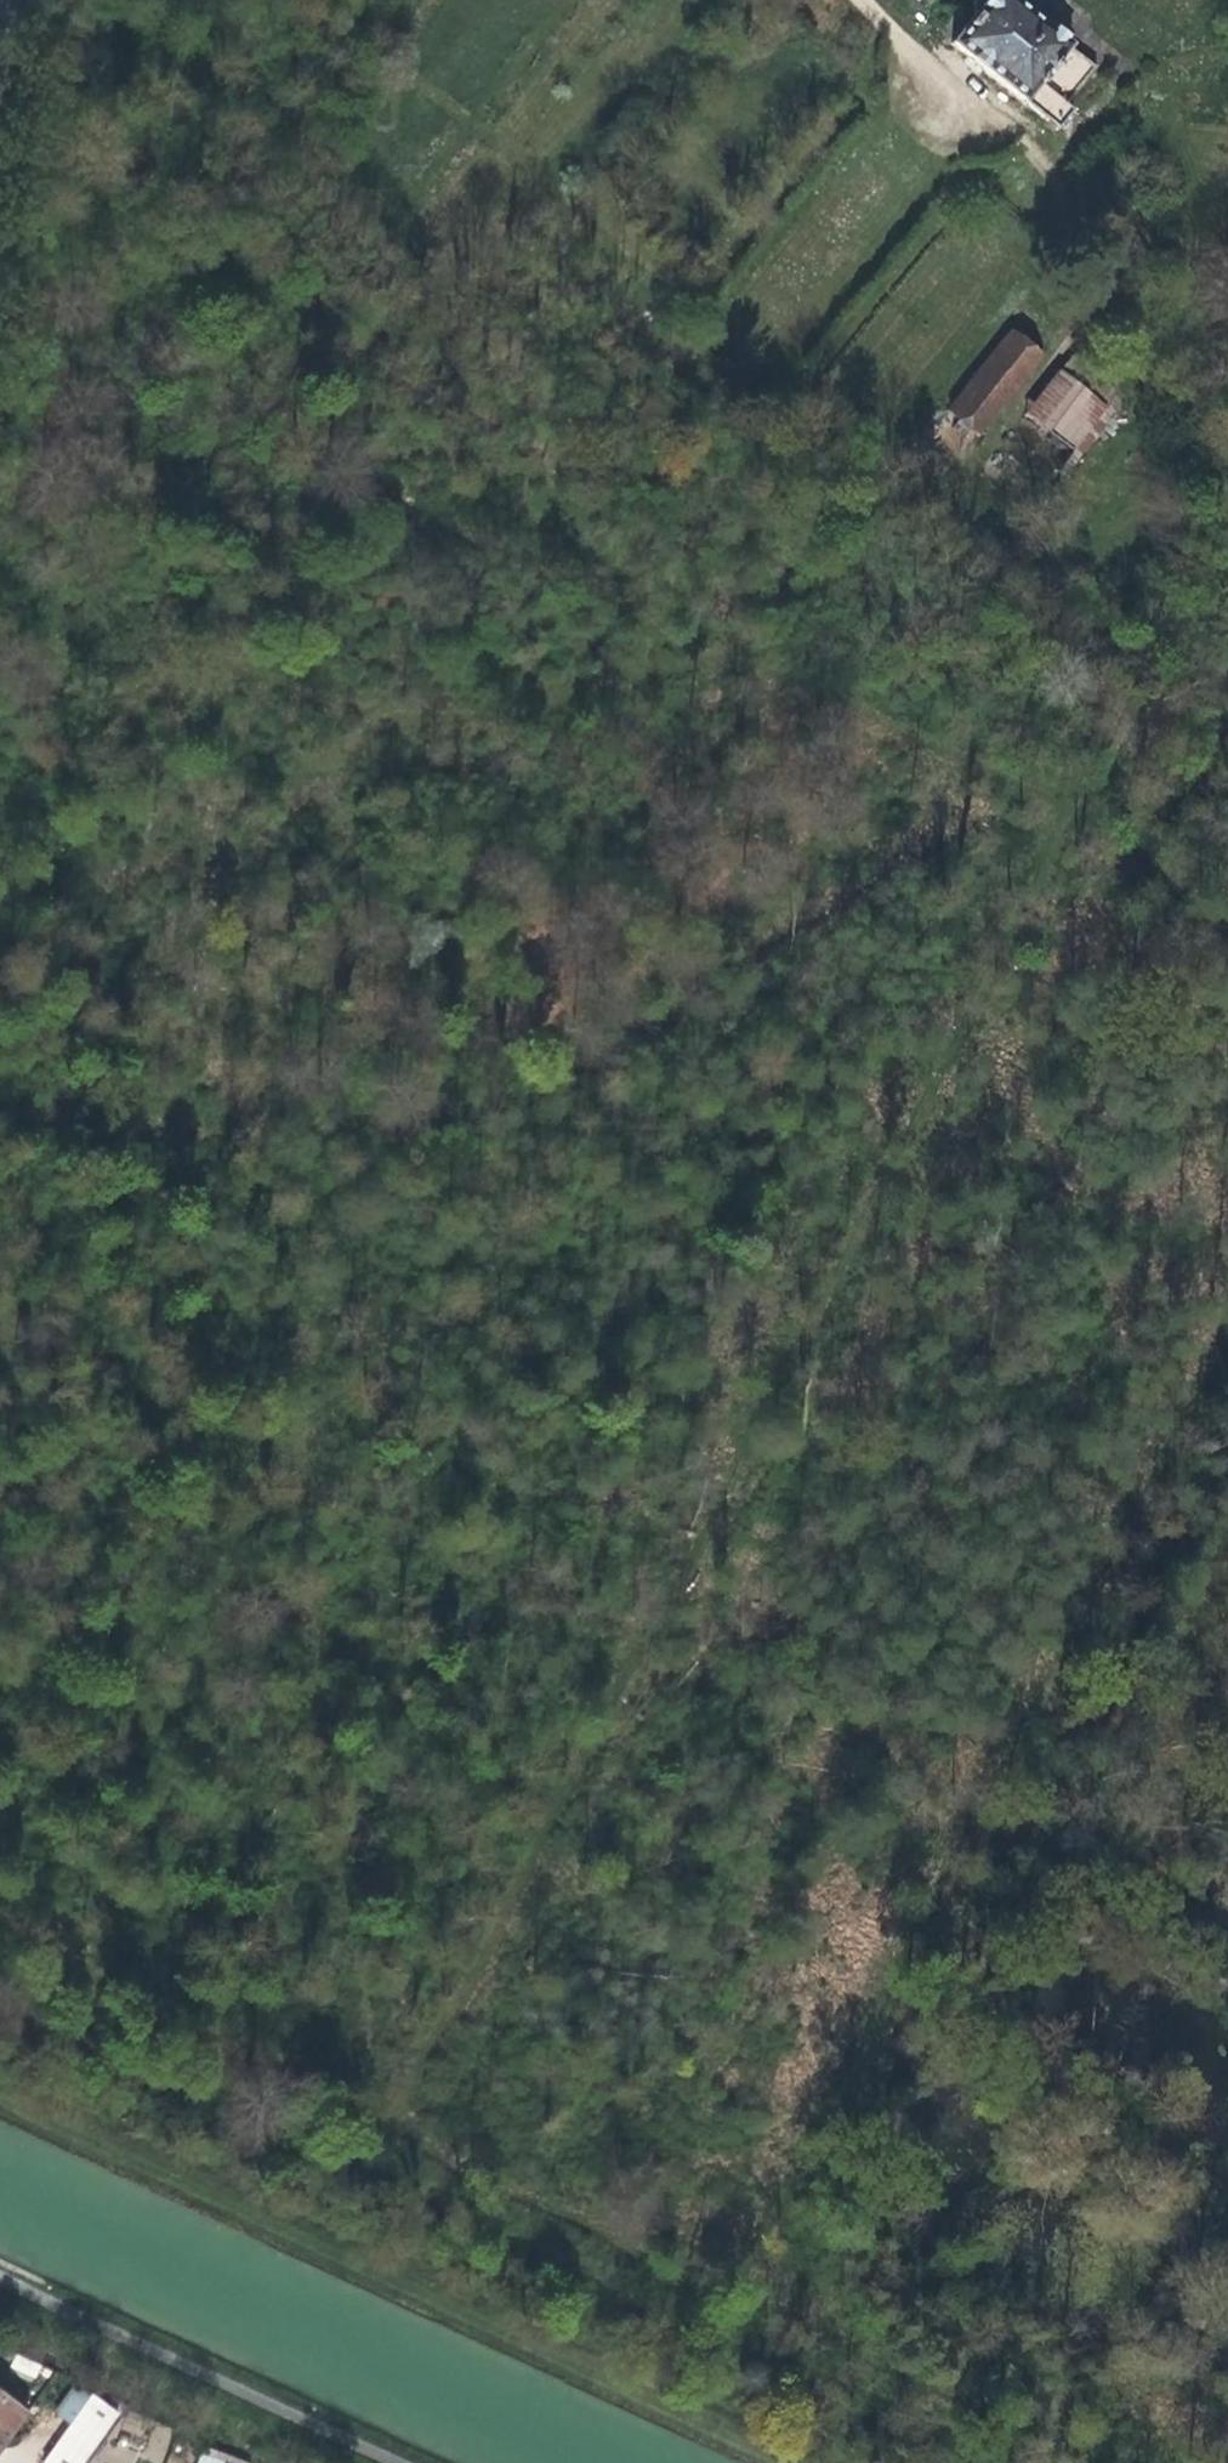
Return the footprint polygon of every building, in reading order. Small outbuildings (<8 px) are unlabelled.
[(1092,64),(1061,42),(1070,27),(1048,10),(1039,21),(1015,0),(977,0),(947,34),(1051,123),(1066,107),(1061,101),(1092,64)] [(967,425),(1026,356),(1000,332),(942,403),(967,425)] [(1077,453),(1114,411),(1062,366),(1026,408),(1077,453)] [(61,2406),(75,2417),(42,2462),(80,2462),(115,2414),(91,2397),(89,2398),(75,2388),(61,2406)] [(26,2413),(0,2394),(0,2449),(26,2413)] [(152,2420),(127,2412),(124,2420),(149,2429),(152,2420)] [(199,2442),(195,2451),(224,2462),(248,2462),(199,2442)]
